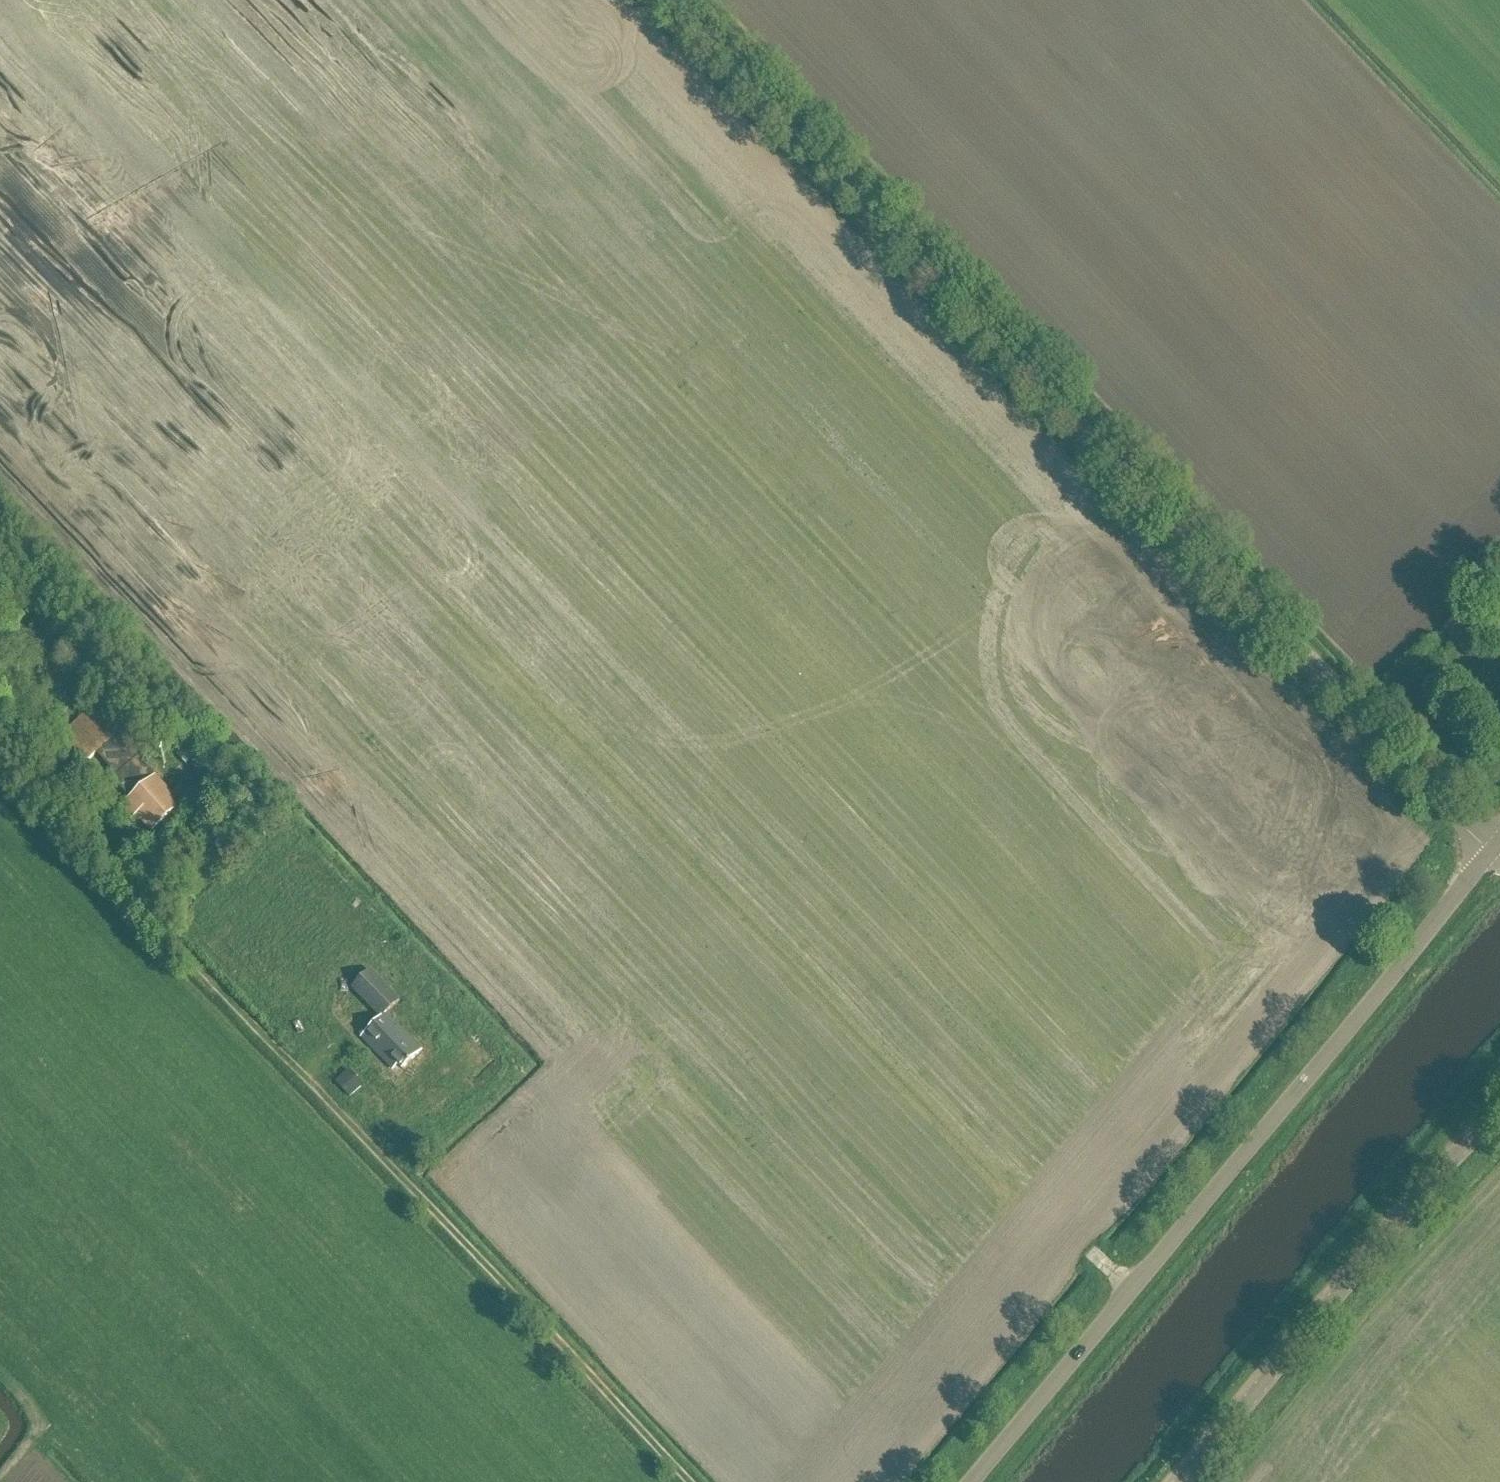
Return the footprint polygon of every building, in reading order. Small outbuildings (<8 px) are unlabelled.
[(183,826),(174,816),(181,809),(138,761),(139,761),(94,711),(65,737),(89,763),(97,756),(118,779),(116,782),(132,801),(127,805),(128,806),(122,811),(133,823),(138,818),(159,841),(167,841),(183,826)] [(353,992),(382,1020),(401,1001),(372,972),(353,992)] [(403,1072),(422,1053),(386,1016),(382,1020),(362,1039),(393,1072),(398,1067),(403,1072)]
